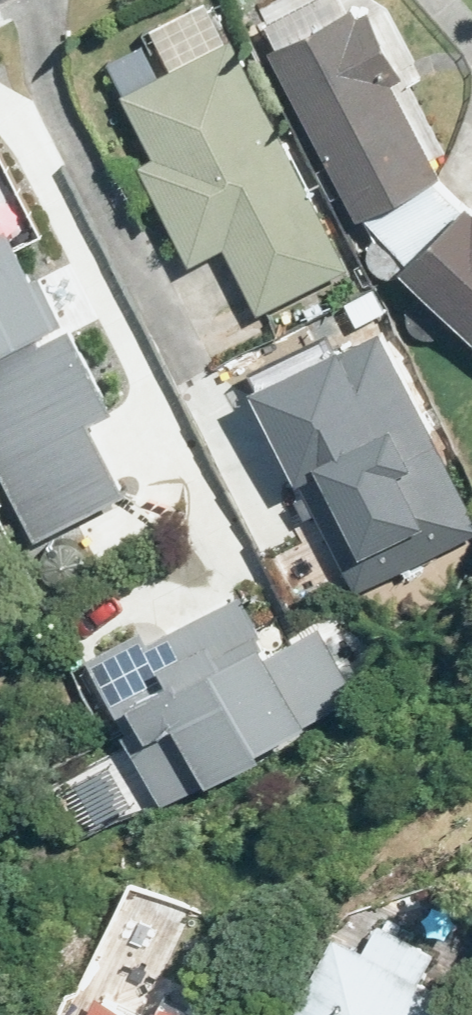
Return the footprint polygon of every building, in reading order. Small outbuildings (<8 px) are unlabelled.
[(193,262),(229,243),(261,307),(348,263),(234,38),(228,40),(208,0),(200,0),(152,24),(174,69),(126,93),(157,153),(141,160),(193,262)] [(401,87),(412,82),(372,6),(361,10),(357,3),(272,47),(361,217),(366,213),(395,243),(452,188),(439,175),(444,169),(401,87)] [(471,331),(471,201),(468,205),(452,188),(395,243),(411,260),(408,264),(471,331)] [(118,323),(88,261),(35,288),(5,229),(0,231),(0,355),(55,327),(66,348),(118,323)] [(376,285),(347,298),(358,323),(388,310),(376,285)] [(314,371),(268,392),(300,461),(297,463),(309,490),(297,496),(308,515),(318,510),(356,590),(471,535),(471,510),(385,324),(309,360),(314,371)] [(231,596),(92,669),(165,809),(264,758),(260,749),(358,698),(317,619),(259,649),(231,596)] [(140,879),(102,951),(136,970),(174,896),(140,879)] [(424,978),(439,950),(382,918),(366,947),(339,932),(294,1014),(471,1014),(471,1004),(424,978)] [(100,993),(89,1014),(145,1014),(100,993)] [(165,998),(158,1014),(199,1014),(165,998)]
